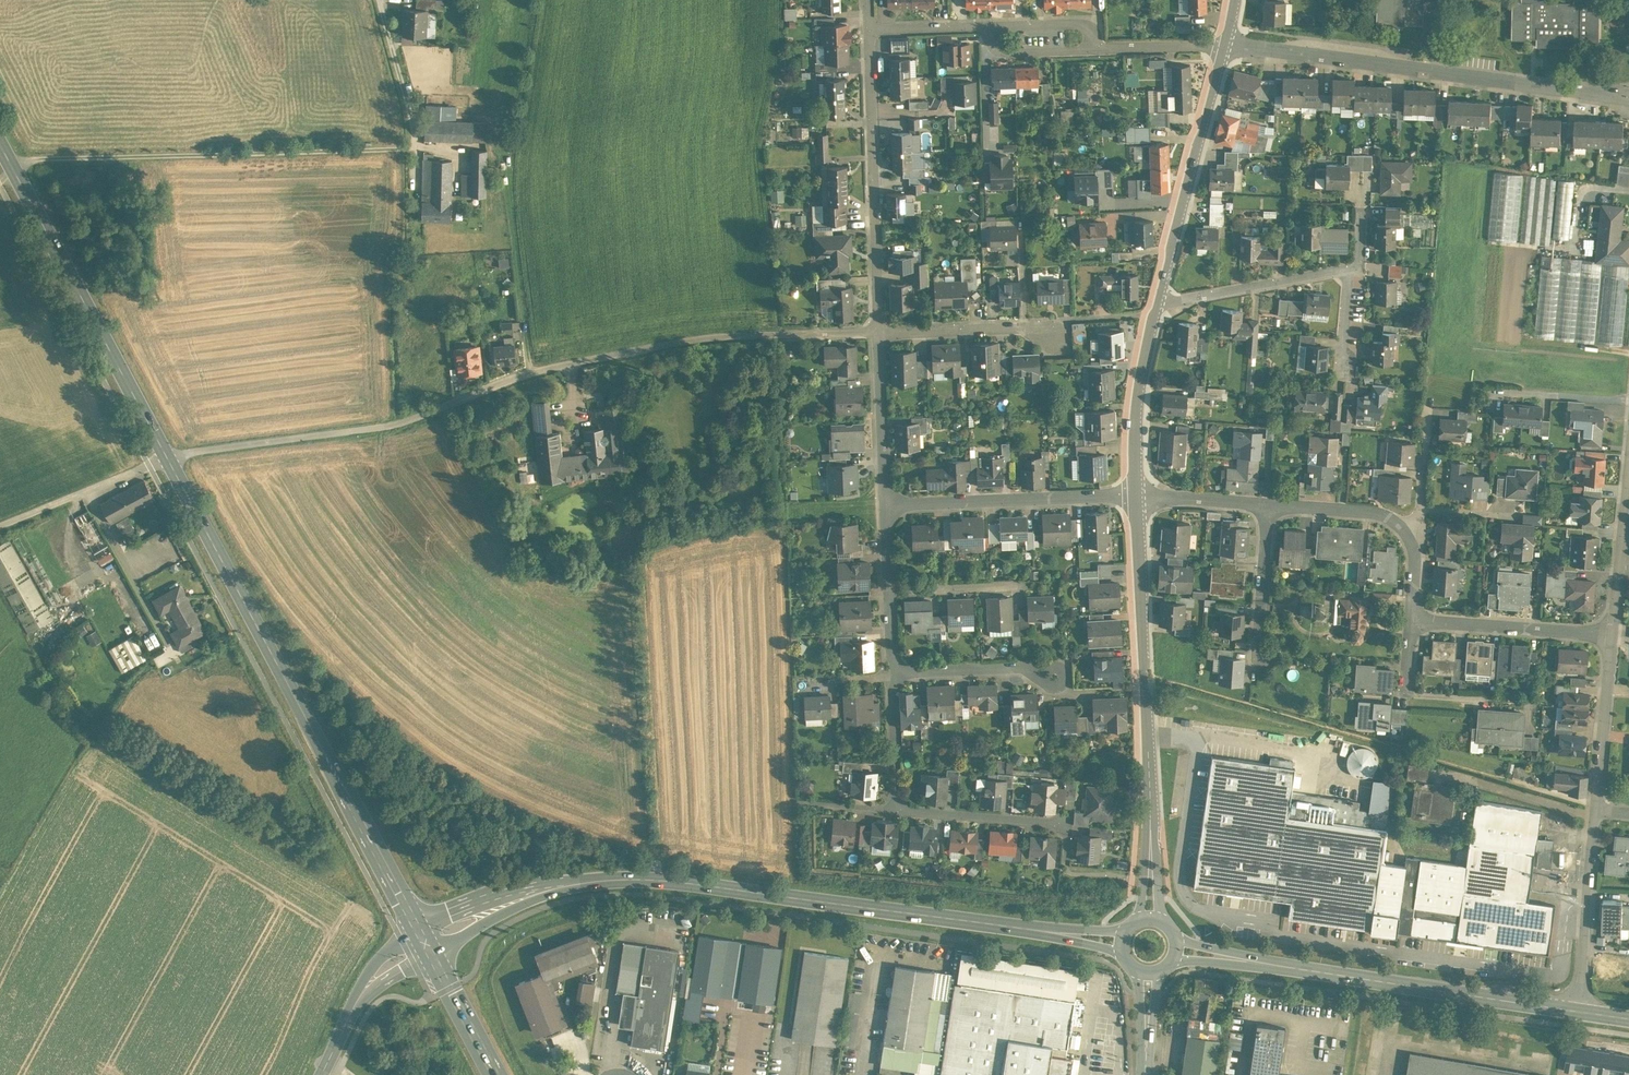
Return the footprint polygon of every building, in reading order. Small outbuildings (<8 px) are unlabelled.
[(822,11),(840,10),(840,0),(822,0),(822,11)] [(1189,12),(1188,0),(1180,0),(1180,13),(1189,12)] [(1189,12),(1207,12),(1206,0),(1188,0),(1189,12)] [(1263,22),(1283,23),(1284,3),(1284,0),(1283,0),(1276,0),(1264,0),(1263,22)] [(1375,23),(1422,25),(1423,0),(1376,0),(1375,23)] [(1546,2),(1546,0),(1521,0),(1521,1),(1519,1),(1519,0),(1515,0),(1515,1),(1512,1),(1512,39),(1531,39),(1531,37),(1537,37),(1536,46),(1574,46),(1574,38),(1580,38),(1580,40),(1599,40),(1600,3),(1593,2),(1593,0),(1574,0),(1574,2),(1546,2)] [(1291,3),(1284,3),(1283,23),(1290,24),(1291,3)] [(796,7),(785,8),(785,19),(797,18),(796,7)] [(427,9),(405,8),(403,35),(425,36),(427,9)] [(1621,10),(1610,11),(1611,31),(1622,30),(1621,10)] [(1189,16),(1175,16),(1175,24),(1190,24),(1189,16)] [(834,17),(814,18),(814,28),(825,27),(825,25),(834,24),(834,17)] [(834,24),(825,25),(825,27),(825,35),(822,35),(822,44),(826,43),(847,43),(848,43),(847,39),(850,39),(850,31),(847,31),(847,24),(834,24)] [(1190,24),(1175,24),(1175,32),(1190,31),(1190,24)] [(951,36),(937,37),(937,45),(943,44),(951,43),(951,36)] [(888,49),(906,50),(907,38),(889,37),(888,49)] [(961,42),(954,43),(951,43),(943,44),(944,62),(956,62),(959,65),(965,65),(968,61),(970,61),(969,44),(961,44),(961,42)] [(816,61),(826,61),(826,43),(822,44),(816,44),(816,61)] [(847,43),(826,43),(826,61),(826,62),(836,61),(848,61),(847,43)] [(917,53),(917,44),(907,44),(908,53),(917,53)] [(908,58),(890,59),(891,77),(909,77),(908,58)] [(836,61),(826,62),(826,61),(816,61),(815,61),(815,71),(834,70),(837,70),(836,61)] [(1190,65),(1172,65),(1173,88),(1191,88),(1190,65)] [(1038,66),(1015,67),(1016,85),(1031,84),(1031,88),(1031,90),(1033,91),(1037,91),(1038,90),(1038,84),(1039,84),(1038,66)] [(1015,67),(992,68),(993,86),(1016,85),(1015,67)] [(834,70),(815,71),(815,80),(825,79),(834,78),(834,70)] [(1126,85),(1139,84),(1138,71),(1125,71),(1126,85)] [(1260,77),(1235,71),(1229,93),(1254,99),(1255,97),(1260,79),(1260,77)] [(953,76),(940,76),(941,91),(952,90),(952,82),(953,82),(953,76)] [(909,77),(891,77),(891,96),(909,96),(909,77)] [(1283,78),(1275,77),(1275,79),(1275,80),(1274,95),(1282,95),(1283,78)] [(1302,78),(1283,77),(1283,78),(1282,95),(1282,102),(1301,102),(1302,78)] [(834,78),(825,79),(825,97),(843,97),(843,78),(834,78)] [(1318,78),(1302,78),(1301,102),(1316,103),(1317,103),(1317,93),(1318,78)] [(1354,79),(1332,78),(1332,94),(1331,102),(1332,102),(1341,102),(1341,107),(1353,107),(1354,85),(1354,79)] [(1275,79),(1260,79),(1255,97),(1274,101),(1274,95),(1275,80),(1275,79)] [(953,82),(952,82),(952,90),(953,90),(953,102),(975,101),(975,82),(953,82)] [(1050,83),(1042,83),(1042,99),(1050,99),(1050,83)] [(1031,84),(1016,85),(1016,95),(1024,95),(1023,88),(1031,88),(1031,84)] [(1376,86),(1354,85),(1353,107),(1375,108),(1376,86)] [(1391,86),(1376,86),(1375,108),(1390,108),(1391,108),(1391,102),(1391,86)] [(1191,88),(1173,88),(1157,89),(1158,108),(1168,108),(1168,111),(1174,111),(1191,110),(1191,88)] [(1419,89),(1404,89),(1403,103),(1403,110),(1404,110),(1419,111),(1419,89)] [(1435,90),(1419,89),(1419,111),(1433,111),(1434,111),(1434,104),(1435,90)] [(1332,94),(1323,94),(1323,109),(1332,109),(1332,102),(1331,102),(1332,94)] [(1274,101),(1274,110),(1282,110),(1282,109),(1282,102),(1282,95),(1274,95),(1274,101)] [(1078,96),(1079,107),(1089,106),(1089,96),(1078,96)] [(843,97),(825,97),(826,116),(844,116),(843,97)] [(928,100),(909,100),(909,109),(929,109),(928,100)] [(1463,101),(1449,101),(1449,100),(1448,100),(1448,104),(1447,118),(1447,120),(1448,121),(1448,120),(1462,121),(1463,101)] [(1477,102),(1463,101),(1462,121),(1476,122),(1477,102)] [(997,102),(990,102),(990,122),(998,122),(997,102)] [(1332,109),(1332,112),(1341,112),(1340,117),(1353,117),(1353,107),(1341,107),(1341,102),(1332,102),(1332,109)] [(1491,102),(1477,102),(1476,122),(1490,122),(1491,123),(1491,118),(1491,104),(1491,102)] [(1533,104),(1518,103),(1518,105),(1517,119),(1517,127),(1532,128),(1532,118),(1533,104)] [(456,105),(426,104),(425,119),(456,120),(456,105)] [(1441,104),(1434,104),(1434,111),(1433,111),(1433,118),(1441,118),(1441,104)] [(1074,105),(1060,105),(1060,113),(1073,113),(1074,113),(1074,105)] [(1165,111),(1149,111),(1150,126),(1166,125),(1165,111)] [(1240,117),(1221,112),(1218,126),(1238,131),(1257,133),(1259,124),(1248,121),(1248,120),(1239,117),(1240,117)] [(918,117),(909,118),(909,119),(909,118),(909,124),(910,124),(910,128),(919,127),(918,117)] [(1547,118),(1532,118),(1532,128),(1531,142),(1546,142),(1547,118)] [(1561,119),(1547,118),(1546,142),(1560,143),(1561,136),(1561,121),(1561,119)] [(456,120),(425,119),(424,139),(472,141),(472,140),(486,140),(487,122),(456,120)] [(1601,121),(1575,120),(1575,122),(1574,137),(1574,142),(1600,144),(1601,121)] [(1624,122),(1601,121),(1600,144),(1623,144),(1624,122)] [(808,135),(808,125),(792,126),(792,135),(808,135)] [(1150,126),(1134,127),(1135,142),(1150,141),(1150,126)] [(1238,131),(1218,126),(1214,140),(1233,145),(1235,137),(1243,139),(1243,140),(1254,143),(1257,133),(1238,131)] [(1134,127),(1126,127),(1127,142),(1135,142),(1134,127)] [(910,132),(892,133),(893,151),(911,151),(910,132)] [(921,149),(920,132),(912,132),(913,150),(921,149)] [(827,133),(817,134),(818,143),(828,143),(827,133)] [(1264,133),(1257,133),(1254,143),(1262,145),(1264,133)] [(1235,137),(1233,145),(1231,151),(1264,152),(1266,146),(1262,145),(1254,143),(1243,140),(1243,139),(1235,137)] [(828,143),(818,143),(818,153),(815,153),(816,160),(828,160),(828,143)] [(1168,143),(1150,144),(1142,144),(1143,160),(1150,160),(1151,167),(1168,166),(1168,143)] [(487,150),(472,149),(472,174),(471,196),(486,196),(487,150)] [(911,151),(893,151),(894,170),(912,169),(911,151)] [(1231,151),(1225,151),(1224,164),(1224,169),(1232,169),(1233,170),(1237,170),(1238,151),(1231,151)] [(1007,159),(1007,154),(994,155),(995,160),(990,160),(990,161),(991,181),(991,182),(999,182),(1000,186),(1012,186),(1011,159),(1007,159)] [(1362,155),(1347,155),(1347,165),(1349,165),(1349,170),(1362,170),(1362,155)] [(1372,155),(1362,155),(1362,170),(1371,171),(1372,155)] [(433,159),(424,159),(423,201),(451,202),(452,160),(433,159)] [(1410,163),(1382,162),(1382,192),(1399,193),(1399,179),(1410,180),(1410,163)] [(1347,165),(1326,164),(1326,168),(1326,169),(1325,182),(1325,187),(1348,188),(1349,170),(1349,165),(1347,165)] [(846,166),(828,166),(828,167),(822,167),(822,182),(828,182),(828,185),(846,184),(846,166)] [(1168,166),(1151,167),(1151,178),(1137,179),(1137,190),(1151,190),(1169,189),(1168,166)] [(1317,182),(1325,182),(1326,169),(1317,168),(1317,182)] [(1217,169),(1211,169),(1210,187),(1222,188),(1232,188),(1233,170),(1232,169),(1224,169),(1217,169)] [(1618,170),(1617,183),(1628,185),(1628,172),(1618,170)] [(1523,175),(1495,172),(1489,239),(1517,241),(1523,175)] [(472,174),(462,173),(461,195),(471,196),(472,174)] [(920,173),(911,174),(911,177),(910,177),(910,183),(911,183),(920,183),(920,173)] [(1097,175),(1075,176),(1076,201),(1097,200),(1097,175)] [(1557,178),(1526,175),(1519,242),(1550,245),(1557,178)] [(1559,178),(1553,237),(1569,239),(1574,180),(1559,178)] [(920,183),(911,183),(911,193),(921,193),(920,183)] [(846,184),(828,185),(828,188),(823,188),(823,204),(824,204),(845,203),(847,203),(846,184)] [(1210,187),(1210,196),(1222,197),(1222,188),(1210,187)] [(771,200),(784,200),(784,188),(771,188),(771,200)] [(904,192),(887,193),(888,214),(902,213),(905,213),(913,212),(912,201),(905,201),(904,192)] [(423,201),(422,219),(451,220),(451,202),(423,201)] [(823,203),(812,203),(813,220),(823,220),(823,203)] [(845,203),(824,204),(825,221),(832,221),(845,221),(845,203)] [(1007,207),(1010,216),(1019,213),(1016,204),(1007,207)] [(1602,204),(1597,260),(1628,264),(1628,241),(1620,240),(1623,207),(1602,204)] [(1399,207),(1386,207),(1385,225),(1395,225),(1398,225),(1399,214),(1399,207)] [(1223,210),(1210,209),(1209,225),(1222,225),(1223,210)] [(904,214),(892,214),(893,222),(904,221),(904,214)] [(1432,215),(1399,214),(1398,225),(1395,225),(1395,226),(1431,228),(1432,215)] [(1151,220),(1134,221),(1135,222),(1135,242),(1135,244),(1152,243),(1151,220)] [(825,221),(812,221),(813,230),(832,228),(832,221),(825,221)] [(1104,222),(1080,224),(1081,239),(1080,241),(1080,244),(1083,246),(1085,246),(1087,244),(1105,243),(1104,222)] [(1126,242),(1135,242),(1135,222),(1125,222),(1126,242)] [(1347,229),(1320,228),(1320,224),(1302,224),(1301,246),(1319,246),(1319,251),(1346,252),(1347,229)] [(997,226),(990,226),(990,227),(990,247),(1007,247),(1016,246),(1015,225),(997,226)] [(1385,225),(1376,225),(1375,247),(1394,247),(1394,238),(1403,238),(1403,227),(1394,227),(1395,226),(1395,225),(1385,225)] [(1218,228),(1196,227),(1196,246),(1206,247),(1218,247),(1218,228)] [(1246,227),(1246,236),(1258,236),(1258,228),(1246,227)] [(832,228),(813,230),(813,237),(817,237),(817,236),(833,235),(832,228)] [(833,235),(817,236),(817,237),(818,253),(828,253),(830,271),(848,270),(847,245),(848,245),(847,234),(833,235)] [(1246,236),(1241,236),(1240,258),(1259,258),(1260,236),(1258,236),(1246,236)] [(1278,237),(1260,236),(1259,258),(1259,263),(1262,263),(1262,249),(1278,250),(1278,237)] [(1007,247),(1008,256),(1016,255),(1016,246),(1007,247)] [(1196,246),(1195,256),(1206,256),(1206,247),(1196,246)] [(1278,250),(1262,249),(1262,263),(1277,263),(1278,250)] [(1542,255),(1534,254),(1533,273),(1541,274),(1542,255)] [(893,256),(890,256),(890,257),(889,257),(889,263),(890,263),(890,269),(905,269),(910,267),(911,267),(910,264),(914,263),(914,255),(893,256)] [(1542,255),(1541,274),(1535,337),(1623,346),(1628,286),(1628,264),(1598,261),(1597,260),(1542,255)] [(962,281),(935,282),(936,306),(967,304),(967,302),(967,287),(976,287),(975,257),(961,257),(962,281)] [(914,263),(910,264),(911,267),(910,267),(911,274),(928,273),(927,263),(914,263)] [(1401,265),(1389,264),(1388,276),(1400,277),(1401,265)] [(911,274),(911,283),(928,283),(928,273),(911,274)] [(1138,275),(1121,275),(1106,275),(1107,283),(1121,283),(1121,291),(1121,297),(1138,297),(1138,275)] [(833,287),(846,286),(846,277),(833,278),(833,287)] [(833,278),(816,279),(817,289),(820,289),(833,288),(833,287),(833,278)] [(1039,280),(1036,280),(1036,282),(1037,302),(1063,300),(1063,279),(1062,279),(1039,280)] [(1019,281),(999,282),(999,283),(999,299),(999,303),(1020,302),(1019,281)] [(1396,281),(1376,281),(1376,303),(1395,303),(1395,298),(1396,285),(1396,281)] [(911,283),(891,283),(892,308),(912,307),(912,291),(911,283)] [(911,283),(912,291),(928,288),(928,283),(911,283)] [(999,283),(990,283),(990,300),(999,299),(999,283)] [(1107,292),(1121,291),(1121,283),(1107,283),(1107,286),(1107,292)] [(846,286),(833,287),(833,288),(820,289),(821,302),(833,302),(834,320),(852,318),(850,286),(846,286)] [(976,287),(967,287),(967,302),(984,301),(983,287),(976,287)] [(1330,295),(1307,292),(1305,312),(1313,312),(1312,320),(1327,321),(1330,295)] [(1289,300),(1279,299),(1278,315),(1287,316),(1288,313),(1289,300)] [(1304,301),(1289,300),(1288,313),(1303,315),(1303,312),(1304,301)] [(821,312),(831,320),(834,320),(833,302),(821,302),(821,312)] [(1240,311),(1223,309),(1221,329),(1233,330),(1239,330),(1239,324),(1240,311)] [(1303,315),(1303,319),(1312,320),(1313,312),(1305,312),(1303,312),(1303,315)] [(1197,324),(1179,322),(1177,352),(1189,353),(1188,359),(1200,360),(1200,358),(1202,338),(1196,337),(1197,324)] [(513,323),(501,325),(503,334),(514,333),(513,323)] [(1251,325),(1239,324),(1239,330),(1233,330),(1233,337),(1251,338),(1252,325),(1251,325)] [(1397,325),(1383,324),(1383,332),(1396,332),(1397,325)] [(1122,330),(1099,331),(1100,356),(1114,356),(1123,355),(1122,330)] [(1382,342),(1373,341),(1373,363),(1392,364),(1392,343),(1398,343),(1398,332),(1396,332),(1383,332),(1382,332),(1382,342)] [(1315,335),(1300,334),(1299,344),(1307,345),(1307,344),(1314,345),(1315,335)] [(1209,338),(1202,338),(1200,358),(1207,358),(1209,338)] [(1251,338),(1249,356),(1256,356),(1257,339),(1251,338)] [(998,342),(972,343),(973,374),(990,373),(990,370),(998,370),(998,373),(999,373),(999,372),(999,355),(998,342)] [(959,344),(933,345),(933,360),(934,370),(935,370),(946,369),(946,375),(959,374),(960,374),(959,366),(959,344)] [(1314,345),(1307,344),(1307,345),(1305,367),(1326,369),(1327,349),(1317,348),(1317,345),(1314,345)] [(515,345),(494,348),(497,365),(517,362),(515,345)] [(478,346),(456,348),(458,367),(458,373),(481,371),(478,346)] [(855,346),(825,347),(826,364),(841,364),(841,372),(855,372),(856,372),(855,346)] [(913,351),(893,352),(894,383),(915,382),(914,377),(914,360),(913,351)] [(1177,352),(1176,361),(1188,362),(1188,359),(1189,353),(1177,352)] [(1038,354),(1013,355),(1014,374),(1028,373),(1028,380),(1039,379),(1038,354)] [(1013,355),(1005,355),(1006,372),(1006,374),(1014,374),(1013,355)] [(1256,356),(1249,356),(1246,394),(1253,395),(1256,356)] [(927,376),(927,360),(914,360),(914,377),(927,376)] [(933,360),(927,360),(927,376),(935,376),(935,370),(934,370),(933,360)] [(458,373),(458,367),(450,368),(451,380),(459,379),(458,373)] [(1102,370),(1089,370),(1089,371),(1090,397),(1113,397),(1112,369),(1102,370)] [(838,379),(830,379),(831,391),(837,391),(837,387),(858,386),(856,378),(838,379)] [(1386,385),(1373,384),(1372,394),(1365,395),(1365,398),(1358,397),(1356,416),(1378,417),(1380,399),(1384,399),(1386,385)] [(858,386),(837,387),(837,391),(838,412),(862,411),(861,386),(858,386)] [(1325,391),(1296,389),(1294,408),(1324,411),(1325,391)] [(1196,390),(1195,390),(1194,397),(1196,397),(1209,398),(1209,391),(1205,391),(1196,390)] [(1343,393),(1333,392),(1331,417),(1341,418),(1342,404),(1343,393)] [(1187,396),(1163,394),(1162,411),(1186,413),(1187,397),(1187,396)] [(1194,397),(1187,397),(1186,413),(1195,414),(1196,397),(1194,397)] [(1523,405),(1504,403),(1503,416),(1503,423),(1521,424),(1523,405)] [(1351,405),(1342,404),(1341,418),(1341,419),(1340,431),(1342,431),(1350,432),(1351,420),(1351,405)] [(620,405),(609,408),(609,407),(601,409),(602,411),(600,411),(604,427),(613,426),(625,424),(620,405)] [(1541,406),(1523,405),(1521,424),(1539,426),(1540,426),(1540,419),(1541,406)] [(1583,408),(1571,407),(1571,408),(1569,425),(1582,426),(1581,443),(1600,444),(1601,428),(1602,428),(1603,410),(1583,408)] [(1113,410),(1086,411),(1087,438),(1105,437),(1114,437),(1113,410)] [(1477,411),(1457,410),(1457,418),(1476,419),(1477,411)] [(559,432),(551,433),(549,411),(533,413),(541,482),(564,479),(561,444),(559,432)] [(1378,418),(1356,416),(1356,423),(1378,425),(1378,418)] [(1494,416),(1493,431),(1503,431),(1503,423),(1503,416),(1494,416)] [(1465,421),(1440,419),(1439,437),(1461,438),(1462,433),(1465,431),(1465,421)] [(1549,420),(1540,419),(1540,426),(1539,426),(1538,434),(1548,435),(1549,420)] [(911,423),(896,424),(897,449),(920,448),(919,423),(918,423),(911,423)] [(625,424),(613,426),(614,434),(617,434),(626,433),(625,424)] [(863,424),(832,425),(834,449),(849,449),(854,449),(854,447),(859,446),(859,448),(864,448),(863,424)] [(1274,426),(1266,425),(1265,438),(1273,439),(1274,426)] [(604,427),(584,430),(585,442),(587,453),(608,451),(615,450),(614,434),(613,426),(604,427)] [(1176,431),(1161,430),(1161,441),(1163,441),(1162,451),(1160,451),(1159,463),(1179,465),(1180,456),(1184,456),(1186,432),(1176,431)] [(1260,432),(1234,430),(1233,444),(1242,444),(1241,457),(1257,458),(1258,459),(1260,432)] [(1350,432),(1342,431),(1342,444),(1349,444),(1350,432)] [(626,433),(617,434),(619,450),(615,450),(608,451),(611,475),(630,473),(626,433)] [(1337,438),(1311,436),(1310,449),(1308,451),(1307,462),(1334,464),(1335,464),(1337,438)] [(1413,443),(1389,441),(1388,460),(1388,461),(1400,462),(1411,463),(1413,443)] [(608,451),(587,453),(585,442),(561,444),(564,479),(611,475),(608,451)] [(1096,444),(1084,445),(1084,444),(1076,445),(1076,455),(1081,455),(1080,455),(1097,454),(1096,444)] [(849,449),(834,449),(834,458),(846,457),(849,457),(849,449)] [(1097,454),(1080,455),(1081,455),(1081,478),(1105,477),(1104,454),(1097,454)] [(1002,456),(982,457),(983,470),(977,470),(977,471),(978,486),(1003,485),(1002,469),(1002,456)] [(1585,457),(1575,456),(1574,470),(1585,470),(1584,482),(1601,483),(1603,484),(1604,467),(1604,458),(1603,458),(1585,457)] [(1042,457),(1031,457),(1031,458),(1026,459),(1026,467),(1023,467),(1023,485),(1043,484),(1043,468),(1042,457)] [(1257,458),(1241,457),(1239,457),(1238,470),(1227,469),(1226,487),(1255,489),(1256,485),(1250,485),(1251,473),(1258,474),(1258,471),(1256,471),(1257,458)] [(963,460),(948,461),(948,469),(927,470),(928,487),(949,486),(949,488),(965,488),(964,474),(963,460)] [(1400,462),(1388,461),(1388,460),(1384,460),(1384,468),(1394,469),(1399,469),(1400,462)] [(1334,464),(1308,462),(1307,471),(1305,471),(1304,479),(1306,479),(1306,487),(1314,488),(1314,486),(1320,486),(1319,487),(1330,488),(1331,480),(1334,480),(1334,474),(1333,474),(1334,464)] [(846,464),(829,465),(830,490),(848,489),(848,486),(856,486),(855,464),(846,464)] [(1384,468),(1373,467),(1372,474),(1380,475),(1380,474),(1394,475),(1394,469),(1384,468)] [(1537,470),(1516,469),(1516,480),(1507,479),(1506,495),(1535,498),(1537,470)] [(1482,475),(1455,473),(1455,481),(1451,481),(1450,496),(1481,498),(1482,480),(1482,475)] [(1394,475),(1380,474),(1380,475),(1379,488),(1381,488),(1380,497),(1378,497),(1378,498),(1409,500),(1409,499),(1410,477),(1411,477),(1394,475)] [(1507,478),(1498,478),(1497,494),(1506,495),(1507,479),(1507,478)] [(144,479),(128,488),(138,508),(155,499),(144,479)] [(1489,480),(1482,480),(1481,498),(1488,499),(1489,480)] [(1584,482),(1583,489),(1601,490),(1601,483),(1584,482)] [(128,488),(101,503),(111,522),(138,508),(128,488)] [(1583,495),(1579,495),(1579,502),(1570,501),(1570,502),(1570,512),(1569,512),(1569,514),(1578,514),(1577,520),(1577,521),(1581,521),(1582,521),(1599,522),(1600,522),(1600,521),(1600,514),(1601,514),(1601,513),(1601,506),(1601,505),(1601,498),(1602,497),(1600,497),(1583,495)] [(111,522),(101,503),(94,507),(104,526),(111,522)] [(108,545),(88,510),(75,517),(94,553),(108,545)] [(1106,512),(1086,513),(1087,544),(1098,543),(1107,543),(1106,512)] [(1070,514),(1042,515),(1044,542),(1056,542),(1055,533),(1070,532),(1070,518),(1070,514)] [(1026,516),(1000,517),(1001,523),(1001,540),(1002,540),(1002,541),(1002,548),(1026,547),(1026,539),(1027,539),(1026,531),(1026,516)] [(128,517),(117,522),(123,534),(134,528),(128,517)] [(981,517),(963,518),(963,521),(951,522),(952,537),(952,543),(960,543),(960,549),(983,548),(982,537),(981,517)] [(1236,520),(1223,519),(1220,554),(1235,555),(1246,556),(1249,527),(1236,526),(1236,520)] [(1581,521),(1581,527),(1583,528),(1598,529),(1599,522),(1581,521)] [(952,537),(951,522),(943,522),(944,534),(944,537),(952,537)] [(1190,523),(1177,522),(1176,529),(1163,528),(1161,549),(1165,550),(1187,551),(1190,523)] [(1469,524),(1439,522),(1436,553),(1452,554),(1455,554),(1455,545),(1453,545),(1453,543),(1453,539),(1468,540),(1469,524)] [(857,523),(831,524),(828,538),(837,540),(837,549),(850,549),(864,548),(863,542),(858,542),(857,523)] [(1001,523),(989,523),(989,542),(1002,541),(1002,540),(1001,540),(1001,523)] [(1533,525),(1502,523),(1501,540),(1512,540),(1511,556),(1531,557),(1533,525)] [(937,525),(912,526),(912,533),(913,547),(914,547),(914,551),(937,550),(937,546),(938,546),(937,534),(937,525)] [(1337,557),(1340,526),(1324,525),(1323,534),(1318,534),(1316,555),(1337,557)] [(73,592),(36,526),(13,539),(50,606),(73,592)] [(1340,526),(1337,557),(1359,558),(1360,558),(1360,557),(1362,529),(1348,528),(1348,526),(1340,526)] [(1581,527),(1566,526),(1566,535),(1575,536),(1576,535),(1582,536),(1583,528),(1581,527)] [(1305,530),(1284,529),(1283,545),(1280,545),(1279,564),(1289,564),(1289,561),(1303,562),(1304,552),(1305,530)] [(1034,530),(1026,531),(1027,539),(1026,539),(1026,547),(1026,548),(1034,548),(1034,530)] [(1055,533),(1056,542),(1071,541),(1071,536),(1070,536),(1070,532),(1055,533)] [(912,533),(902,534),(903,551),(914,551),(914,547),(913,547),(912,533)] [(1582,536),(1576,535),(1575,536),(1574,552),(1572,552),(1571,562),(1571,563),(1578,563),(1595,565),(1597,537),(1582,536)] [(952,537),(944,537),(944,548),(952,548),(952,543),(952,537)] [(9,539),(0,544),(0,584),(28,633),(54,618),(9,539)] [(1107,543),(1098,543),(1099,551),(1107,550),(1107,543)] [(1375,544),(1368,544),(1367,557),(1366,559),(1373,560),(1374,549),(1375,544)] [(1374,549),(1373,560),(1376,560),(1376,566),(1372,566),(1372,575),(1382,575),(1381,580),(1395,581),(1397,554),(1395,554),(1395,546),(1387,545),(1387,550),(1374,549)] [(1187,551),(1165,550),(1165,556),(1168,557),(1183,558),(1187,558),(1187,551)] [(1168,557),(1167,566),(1182,567),(1183,558),(1168,557)] [(1367,557),(1360,557),(1360,558),(1359,558),(1357,583),(1365,583),(1366,559),(1367,557)] [(1451,560),(1438,559),(1437,567),(1458,568),(1458,561),(1451,560)] [(853,562),(838,563),(842,563),(842,580),(839,580),(839,589),(847,588),(847,586),(859,585),(859,588),(870,587),(869,561),(853,562)] [(1564,561),(1563,569),(1564,569),(1577,570),(1578,563),(1571,563),(1571,562),(1564,561)] [(1237,563),(1221,562),(1220,569),(1236,571),(1237,563)] [(1111,563),(1098,564),(1098,576),(1111,575),(1111,563)] [(1167,566),(1162,566),(1161,587),(1185,589),(1186,568),(1182,567),(1167,566)] [(1437,567),(1435,566),(1433,592),(1434,592),(1434,591),(1444,592),(1444,593),(1459,594),(1460,590),(1454,590),(1455,577),(1453,577),(1454,569),(1458,569),(1458,568),(1437,567)] [(1576,579),(1576,576),(1564,575),(1564,569),(1563,569),(1547,567),(1545,595),(1564,596),(1566,579),(1576,579)] [(1220,569),(1213,569),(1212,590),(1221,591),(1221,593),(1234,594),(1235,584),(1242,585),(1243,571),(1236,571),(1220,569)] [(1529,573),(1499,570),(1498,582),(1501,583),(1500,593),(1499,606),(1519,607),(1519,601),(1526,602),(1526,591),(1528,591),(1529,573)] [(1098,576),(1084,577),(1084,585),(1089,585),(1089,584),(1099,584),(1098,576)] [(1576,579),(1566,579),(1564,596),(1579,597),(1578,608),(1592,609),(1594,581),(1576,579)] [(1099,584),(1089,584),(1089,585),(1090,606),(1119,604),(1118,583),(1099,584)] [(205,630),(180,585),(153,599),(161,614),(169,609),(179,627),(171,631),(179,645),(189,640),(205,630)] [(1392,593),(1372,591),(1372,599),(1391,600),(1392,593)] [(1500,593),(1489,592),(1489,605),(1499,606),(1500,593)] [(1053,595),(1027,596),(1028,609),(1028,619),(1042,618),(1042,621),(1045,621),(1045,618),(1054,618),(1053,595)] [(1194,597),(1176,596),(1176,602),(1185,603),(1184,604),(1194,604),(1194,597)] [(1367,597),(1348,596),(1348,599),(1339,599),(1339,606),(1338,614),(1350,615),(1349,632),(1351,632),(1351,637),(1353,641),(1359,641),(1362,638),(1362,633),(1364,633),(1367,597)] [(1011,597),(988,598),(989,629),(1012,628),(1012,619),(1011,597)] [(1326,612),(1324,617),(1332,617),(1333,606),(1334,601),(1325,598),(1323,604),(1325,607),(1326,612)] [(973,599),(948,599),(948,615),(948,623),(949,623),(961,623),(973,622),(973,599)] [(931,600),(905,601),(906,620),(916,620),(916,631),(932,631),(931,615),(931,600)] [(870,601),(840,602),(840,603),(842,603),(843,613),(841,613),(841,622),(843,622),(843,626),(841,626),(841,627),(841,628),(852,627),(855,627),(854,625),(871,624),(870,601)] [(1176,602),(1161,601),(1160,625),(1175,626),(1183,627),(1183,626),(1184,604),(1185,603),(1176,602)] [(1308,610),(1309,615),(1311,618),(1314,620),(1318,620),(1321,619),(1324,617),(1326,612),(1325,607),(1323,604),(1320,602),(1316,602),(1312,604),(1310,606),(1308,610)] [(1308,610),(1310,606),(1301,605),(1300,614),(1309,615),(1308,610)] [(1028,609),(1019,610),(1019,619),(1020,627),(1029,627),(1028,619),(1028,609)] [(1242,614),(1222,612),(1221,634),(1240,635),(1242,614)] [(941,616),(941,615),(931,615),(932,631),(941,630),(941,616)] [(948,615),(941,616),(941,630),(950,630),(949,623),(948,623),(948,615)] [(1045,621),(1042,621),(1042,626),(1054,626),(1054,618),(1045,618),(1045,621)] [(1019,619),(1012,619),(1012,628),(1012,634),(1012,635),(1020,635),(1020,627),(1019,619)] [(1120,620),(1106,621),(1106,619),(1103,620),(1089,621),(1090,629),(1088,629),(1088,645),(1122,643),(1121,635),(1120,620)] [(88,632),(95,630),(92,621),(85,624),(88,632)] [(83,625),(77,629),(82,635),(88,631),(83,625)] [(1190,627),(1183,626),(1183,627),(1175,626),(1175,634),(1190,635),(1190,627)] [(87,634),(91,645),(102,640),(97,629),(87,634)] [(852,634),(834,635),(835,649),(841,649),(841,642),(852,642),(852,634)] [(134,635),(109,649),(122,672),(146,659),(134,635)] [(1020,635),(1012,635),(1012,646),(1020,646),(1020,635)] [(1455,641),(1434,639),(1432,655),(1424,655),(1423,668),(1436,669),(1436,670),(1437,670),(1437,671),(1452,672),(1453,672),(1453,663),(1455,641)] [(192,646),(189,640),(179,645),(182,651),(192,646)] [(1492,642),(1468,640),(1466,671),(1489,673),(1490,673),(1491,658),(1492,642)] [(852,642),(841,642),(841,649),(842,656),(853,656),(853,668),(873,667),(872,641),(852,642)] [(1529,645),(1513,644),(1513,645),(1500,644),(1500,643),(1499,643),(1498,659),(1496,677),(1503,678),(1503,679),(1505,679),(1505,671),(1512,671),(1512,669),(1527,670),(1527,669),(1528,651),(1529,645)] [(1232,649),(1217,648),(1216,658),(1222,658),(1232,659),(1232,649)] [(1587,650),(1558,648),(1557,669),(1586,671),(1587,650)] [(154,655),(157,664),(170,659),(167,650),(154,655)] [(1113,650),(1092,650),(1092,658),(1094,657),(1113,656),(1113,650)] [(1536,652),(1528,651),(1527,669),(1534,669),(1536,652)] [(1113,656),(1094,657),(1095,679),(1113,679),(1113,680),(1123,680),(1123,670),(1121,670),(1121,656),(1113,656)] [(1232,659),(1222,658),(1221,672),(1220,672),(1220,673),(1221,673),(1220,682),(1241,683),(1243,659),(1232,659)] [(1498,659),(1491,658),(1490,673),(1489,673),(1489,678),(1496,678),(1496,677),(1498,659)] [(1460,663),(1453,663),(1453,672),(1452,672),(1451,680),(1459,680),(1460,663)] [(1375,665),(1357,664),(1357,673),(1361,673),(1360,688),(1391,690),(1393,669),(1374,668),(1375,665)] [(1585,677),(1570,676),(1570,684),(1576,685),(1585,685),(1585,677)] [(996,684),(968,685),(968,693),(968,702),(969,702),(985,701),(985,707),(997,707),(996,684)] [(1570,684),(1556,684),(1556,692),(1564,693),(1564,692),(1575,693),(1576,685),(1570,684)] [(954,685),(927,687),(928,704),(928,717),(955,716),(955,714),(954,699),(954,685)] [(1575,693),(1564,692),(1564,693),(1563,706),(1587,708),(1588,694),(1575,693)] [(872,693),(843,695),(845,725),(880,723),(879,719),(873,720),(872,702),(872,693)] [(921,717),(921,708),(914,708),(913,693),(899,693),(900,731),(921,731),(921,717)] [(1038,694),(1011,695),(1011,704),(1011,719),(1012,719),(1039,718),(1038,694)] [(829,695),(805,696),(806,716),(822,716),(830,715),(830,702),(829,695)] [(1125,697),(1094,698),(1094,715),(1094,719),(1095,719),(1108,718),(1108,729),(1126,728),(1125,697)] [(961,699),(954,699),(955,714),(963,713),(962,707),(962,699),(961,699)] [(1390,704),(1360,701),(1359,715),(1362,715),(1361,725),(1388,727),(1389,721),(1390,708),(1390,704)] [(1011,704),(1003,704),(1004,725),(1013,725),(1012,719),(1011,719),(1011,704)] [(1076,706),(1054,707),(1055,730),(1076,729),(1077,729),(1077,716),(1076,706)] [(1587,708),(1563,706),(1562,719),(1562,720),(1573,721),(1586,722),(1587,708)] [(1400,709),(1390,708),(1389,721),(1399,722),(1400,709)] [(1502,711),(1480,709),(1478,728),(1478,738),(1477,740),(1500,741),(1502,711)] [(1523,712),(1502,711),(1500,741),(1500,742),(1521,744),(1522,735),(1523,712)] [(1087,715),(1077,716),(1077,729),(1076,729),(1076,734),(1087,733),(1087,715)] [(1094,715),(1087,715),(1087,733),(1096,733),(1095,719),(1094,719),(1094,715)] [(823,724),(822,716),(806,716),(806,724),(823,724)] [(1095,719),(1096,733),(1108,732),(1108,729),(1108,718),(1095,719)] [(1573,721),(1562,720),(1562,719),(1555,719),(1555,727),(1572,729),(1573,721)] [(1572,729),(1555,727),(1554,735),(1559,736),(1559,735),(1571,736),(1572,729)] [(1522,735),(1521,744),(1521,748),(1537,749),(1538,736),(1522,735)] [(1571,736),(1559,735),(1559,736),(1559,743),(1561,745),(1560,752),(1583,753),(1584,737),(1571,736)] [(1359,801),(1291,792),(1295,767),(1291,767),(1292,760),(1278,758),(1277,765),(1212,756),(1193,887),(1290,901),(1288,917),(1370,929),(1370,928),(1373,912),(1380,862),(1387,813),(1369,811),(1370,806),(1365,806),(1364,810),(1358,809),(1359,801)] [(862,761),(843,760),(843,770),(854,771),(854,770),(861,771),(862,761)] [(1428,766),(1409,763),(1406,780),(1416,781),(1426,783),(1428,766)] [(959,770),(947,769),(946,776),(947,776),(946,788),(958,789),(959,770)] [(861,771),(854,770),(854,771),(853,782),(851,782),(848,784),(848,788),(850,791),(853,791),(852,794),(874,796),(876,772),(861,771)] [(1014,774),(998,773),(997,779),(1005,780),(1005,786),(1013,787),(1014,774)] [(1587,776),(1554,773),(1553,786),(1569,787),(1569,794),(1586,795),(1587,776)] [(946,776),(923,774),(922,786),(924,786),(926,789),(926,800),(945,801),(946,788),(947,776),(946,776)] [(988,778),(979,778),(977,778),(976,789),(982,789),(981,801),(983,804),(1003,806),(1005,786),(1005,780),(997,779),(988,778)] [(1077,780),(1065,779),(1064,788),(1065,788),(1064,798),(1075,799),(1077,780)] [(1426,783),(1416,781),(1411,816),(1449,822),(1454,787),(1426,783)] [(1057,784),(1039,783),(1038,792),(1033,791),(1032,800),(1035,800),(1035,809),(1054,810),(1055,800),(1064,801),(1064,798),(1065,788),(1064,788),(1056,787),(1057,784)] [(1104,788),(1088,787),(1086,813),(1094,814),(1093,818),(1104,819),(1105,814),(1109,815),(1111,789),(1110,789),(1104,788)] [(1541,810),(1476,799),(1469,843),(1466,865),(1457,864),(1406,856),(1405,866),(1380,862),(1373,912),(1370,928),(1370,929),(1370,932),(1396,935),(1396,932),(1548,953),(1555,904),(1527,900),(1534,855),(1536,838),(1541,810)] [(1084,812),(1075,811),(1074,824),(1089,826),(1089,816),(1083,816),(1084,812)] [(854,822),(834,820),(832,840),(852,842),(853,839),(854,824),(854,822)] [(892,822),(878,821),(878,823),(873,823),(873,831),(872,841),(877,842),(876,844),(890,845),(891,843),(895,843),(897,825),(892,824),(892,822)] [(864,824),(856,823),(856,824),(854,824),(853,839),(855,839),(855,841),(863,841),(864,830),(864,824)] [(927,825),(919,824),(918,826),(911,826),(911,830),(910,845),(923,846),(923,852),(935,853),(937,836),(934,836),(934,828),(927,827),(927,825)] [(1111,828),(1091,826),(1090,835),(1099,836),(1099,837),(1105,837),(1110,838),(1111,828)] [(873,831),(864,830),(863,841),(862,850),(872,850),(872,841),(873,831)] [(902,847),(910,848),(910,845),(911,830),(904,830),(902,847)] [(974,831),(962,830),(962,831),(952,830),(950,847),(960,848),(960,849),(968,850),(969,849),(975,850),(976,838),(977,833),(973,832),(974,831)] [(1012,831),(1003,830),(1003,831),(991,830),(989,851),(1013,853),(1014,853),(1015,841),(1016,832),(1011,832),(1012,831)] [(1090,835),(1081,834),(1080,841),(1078,841),(1077,852),(1080,852),(1079,859),(1096,860),(1097,856),(1099,837),(1099,836),(1090,835)] [(1616,835),(1614,853),(1607,853),(1606,871),(1625,873),(1625,863),(1628,864),(1628,836),(1616,835)] [(1056,838),(1031,836),(1030,843),(1029,856),(1030,856),(1037,856),(1039,858),(1038,863),(1054,864),(1056,838)] [(1099,837),(1097,856),(1104,857),(1105,837),(1099,837)] [(983,839),(976,838),(975,850),(974,858),(981,858),(983,839)] [(1553,840),(1536,838),(1535,849),(1539,849),(1537,866),(1550,868),(1553,840)] [(1023,842),(1015,841),(1014,853),(1013,853),(1013,861),(1021,861),(1023,843),(1023,842)] [(1030,843),(1023,843),(1021,861),(1021,862),(1029,863),(1030,856),(1029,856),(1030,843)] [(910,848),(910,852),(912,856),(921,856),(923,855),(923,852),(923,846),(910,845),(910,848)] [(1556,865),(1570,866),(1572,849),(1558,848),(1556,865)] [(1603,899),(1602,930),(1621,931),(1621,935),(1628,936),(1628,904),(1622,904),(1623,900),(1603,899)] [(586,935),(537,954),(544,972),(547,979),(555,976),(586,964),(589,973),(597,970),(597,964),(586,935)] [(740,942),(701,936),(692,990),(732,996),(740,942)] [(646,945),(624,942),(616,990),(623,992),(638,994),(646,945)] [(780,948),(747,943),(739,997),(754,999),(766,1001),(772,1002),(780,948)] [(679,950),(646,945),(638,994),(635,1016),(631,1043),(664,1048),(679,950)] [(848,958),(804,951),(791,1038),(835,1045),(848,958)] [(1079,969),(962,951),(957,980),(1074,998),(1079,969)] [(1616,962),(1600,960),(1598,976),(1614,978),(1616,969),(1616,962)] [(952,973),(895,965),(894,971),(893,971),(891,972),(891,975),(892,977),(894,977),(892,987),(889,986),(887,988),(886,992),(888,995),(891,995),(880,1064),(903,1068),(905,1057),(938,1062),(950,982),(951,983),(951,981),(950,981),(952,973)] [(1614,978),(1628,980),(1628,975),(1628,970),(1616,969),(1614,978)] [(544,972),(519,982),(538,1032),(564,1022),(552,991),(547,979),(544,972)] [(555,976),(547,979),(552,991),(560,988),(555,976)] [(595,982),(583,981),(580,999),(592,1001),(595,982)] [(961,983),(947,1074),(1077,1074),(1080,1058),(1065,1056),(1067,1047),(1074,1000),(961,983)] [(638,994),(623,992),(620,1014),(635,1016),(638,994)] [(1214,999),(1192,996),(1192,995),(1186,1034),(1189,1034),(1220,1038),(1223,1021),(1211,1020),(1214,999)] [(766,1001),(754,999),(752,1009),(765,1011),(766,1001)] [(1256,1023),(1249,1074),(1278,1074),(1285,1027),(1256,1023)] [(1231,1030),(1228,1046),(1241,1048),(1243,1032),(1231,1030)] [(1189,1034),(1183,1074),(1215,1074),(1220,1038),(1189,1034)] [(1410,1052),(1406,1074),(1545,1074),(1410,1052)] [(687,1067),(709,1070),(710,1064),(688,1061),(687,1067)] [(1619,1062),(1617,1074),(1628,1074),(1628,1063),(1619,1062)] [(687,1067),(686,1074),(708,1074),(709,1070),(687,1067)]
